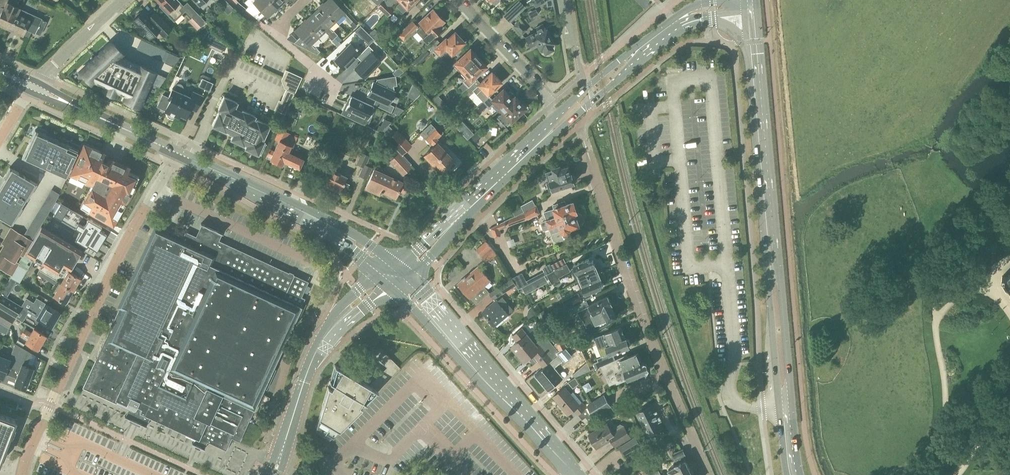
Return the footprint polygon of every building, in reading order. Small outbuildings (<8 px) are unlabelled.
[(11,28),(17,14),(20,8),(8,2),(9,0),(0,0),(0,23),(11,28)] [(184,7),(178,0),(159,0),(163,4),(161,6),(175,20),(184,13),(181,10),(184,7)] [(277,9),(269,0),(247,0),(245,2),(255,12),(259,8),(268,18),(277,9)] [(286,1),(286,0),(269,0),(277,9),(286,1)] [(336,23),(344,16),(347,18),(346,19),(350,24),(353,21),(346,14),(333,0),(329,0),(322,6),(336,23)] [(368,5),(373,11),(377,7),(384,0),(372,0),(372,1),(368,5)] [(377,7),(387,16),(388,17),(394,10),(390,7),(397,0),(384,0),(377,7)] [(401,1),(396,6),(403,13),(407,9),(409,10),(416,4),(414,2),(416,0),(400,0),(401,1)] [(503,15),(509,22),(525,7),(519,0),(503,15)] [(330,28),(336,23),(322,6),(313,14),(335,38),(338,35),(334,30),(333,31),(330,28)] [(17,14),(11,28),(23,34),(25,29),(36,34),(42,18),(20,8),(17,14)] [(355,9),(350,14),(358,20),(362,16),(355,9)] [(420,22),(422,25),(416,30),(418,32),(417,32),(428,43),(442,29),(440,26),(445,21),(433,9),(420,22)] [(151,38),(159,31),(164,36),(173,28),(156,11),(151,16),(145,10),(143,12),(141,12),(139,13),(137,14),(137,16),(136,18),(134,20),(139,25),(137,27),(139,29),(140,31),(141,32),(143,33),(144,35),(146,33),(151,38)] [(188,21),(197,30),(206,22),(197,12),(188,21)] [(332,40),(335,38),(313,14),(304,23),(319,39),(326,32),(329,35),(328,36),(332,40)] [(398,35),(403,41),(417,27),(412,21),(405,28),(398,35)] [(513,26),(522,35),(527,30),(519,21),(513,26)] [(312,45),(319,39),(304,23),(295,31),(300,37),(297,40),(292,34),(287,38),(287,39),(293,42),(294,43),(317,54),(320,51),(316,47),(315,48),(312,45)] [(539,31),(526,37),(531,45),(537,42),(542,50),(544,48),(545,50),(546,52),(553,48),(552,46),(551,45),(554,44),(544,23),(536,27),(539,31)] [(394,32),(398,35),(405,28),(401,25),(394,32)] [(374,40),(360,26),(355,31),(369,45),(374,40)] [(465,42),(455,32),(443,44),(441,41),(439,43),(436,39),(415,60),(419,64),(433,50),(438,55),(440,53),(442,52),(444,52),(444,50),(445,48),(446,47),(452,54),(451,55),(454,57),(462,49),(459,47),(465,42)] [(91,61),(80,71),(83,73),(82,73),(89,81),(90,81),(92,83),(94,81),(107,87),(105,91),(107,92),(113,94),(113,95),(116,95),(117,91),(126,95),(124,99),(127,101),(128,101),(128,100),(125,99),(127,96),(141,102),(139,105),(136,104),(136,105),(137,105),(140,106),(150,83),(159,87),(166,78),(166,77),(155,72),(140,65),(140,66),(125,59),(120,57),(123,54),(111,42),(101,52),(103,54),(93,63),(91,61)] [(350,42),(334,60),(344,70),(360,54),(361,53),(357,48),(358,47),(356,46),(355,47),(350,42)] [(364,58),(354,68),(364,78),(381,61),(371,52),(373,50),(369,45),(361,53),(360,54),(364,58)] [(464,71),(479,57),(471,48),(461,57),(459,55),(449,65),(443,70),(437,75),(442,80),(453,69),(455,67),(457,69),(459,67),(464,71)] [(173,66),(180,57),(166,51),(162,58),(166,60),(165,62),(173,66)] [(479,57),(464,71),(468,76),(465,78),(467,80),(458,88),(462,92),(466,89),(477,79),(475,77),(487,65),(479,57)] [(438,65),(443,70),(449,65),(444,60),(438,65)] [(502,82),(493,72),(481,83),(477,79),(466,89),(471,94),(474,91),(483,101),(489,95),(489,94),(502,82)] [(198,86),(209,91),(212,83),(208,81),(210,78),(202,74),(200,78),(199,77),(195,85),(198,87),(198,86)] [(373,82),(367,95),(379,100),(376,105),(391,112),(394,106),(390,104),(395,92),(394,92),(393,86),(397,85),(396,76),(377,79),(375,83),(373,82)] [(162,94),(157,106),(165,110),(165,111),(167,112),(167,113),(167,115),(168,116),(170,117),(171,118),(173,118),(175,118),(177,117),(180,118),(181,115),(186,117),(190,108),(196,111),(203,96),(194,91),(191,97),(184,94),(182,93),(183,90),(183,89),(184,87),(183,85),(181,84),(179,83),(177,84),(175,86),(174,89),(173,89),(169,97),(162,94)] [(421,92),(413,84),(408,96),(415,99),(421,92)] [(483,101),(478,106),(482,111),(487,107),(488,109),(496,102),(502,109),(516,96),(510,90),(508,92),(504,88),(493,99),(489,95),(484,100),(483,101)] [(285,114),(295,93),(286,89),(281,101),(278,100),(273,109),(285,114)] [(433,100),(442,111),(448,106),(438,95),(433,100)] [(246,146),(245,148),(259,154),(265,141),(263,140),(270,125),(255,118),(256,116),(236,107),(238,102),(225,96),(219,109),(220,110),(213,125),(233,134),(231,139),(246,146)] [(341,113),(367,126),(368,125),(365,124),(367,119),(368,120),(374,107),(376,108),(351,96),(343,114),(341,113)] [(526,107),(516,96),(502,109),(504,111),(497,117),(505,126),(512,120),(526,107)] [(398,115),(403,110),(396,107),(394,113),(398,115)] [(442,135),(435,128),(430,123),(420,133),(431,144),(432,144),(434,146),(425,154),(441,171),(448,165),(451,169),(457,164),(453,160),(454,159),(447,153),(448,152),(444,147),(445,146),(438,139),(442,135)] [(291,146),(293,147),(296,141),(294,140),(296,136),(289,133),(290,132),(280,128),(275,139),(279,141),(275,150),(270,148),(266,158),(271,160),(283,165),(284,161),(300,168),(304,158),(289,151),(291,146)] [(79,149),(67,144),(59,140),(35,129),(22,159),(65,178),(79,149)] [(387,139),(394,146),(403,137),(397,130),(387,139)] [(484,141),(477,148),(484,155),(491,147),(484,141)] [(86,183),(86,182),(93,185),(77,212),(87,218),(91,212),(113,224),(116,218),(117,219),(122,210),(122,209),(132,192),(139,176),(128,172),(129,169),(103,157),(104,155),(100,153),(100,152),(92,148),(91,149),(84,146),(70,176),(86,183)] [(399,152),(389,161),(403,176),(412,167),(399,152)] [(366,179),(371,168),(365,164),(369,156),(362,153),(356,164),(362,167),(358,175),(366,179)] [(345,194),(350,184),(345,182),(347,177),(329,168),(332,163),(322,159),(320,163),(323,164),(317,176),(323,179),(331,183),(330,186),(340,191),(345,194)] [(555,189),(575,183),(575,182),(577,178),(576,175),(573,175),(570,166),(561,168),(561,166),(554,168),(554,170),(547,172),(550,181),(548,182),(550,190),(555,189)] [(38,183),(10,167),(3,178),(0,183),(0,217),(13,224),(38,183)] [(381,191),(396,197),(399,191),(404,194),(408,184),(403,181),(403,182),(375,169),(366,188),(380,194),(381,191)] [(543,221),(542,223),(544,229),(546,230),(551,228),(554,237),(555,240),(559,242),(567,239),(568,236),(567,232),(570,231),(573,227),(584,223),(585,220),(583,215),(580,213),(577,214),(576,212),(577,212),(574,202),(567,204),(566,201),(554,205),(555,208),(545,212),(548,218),(548,219),(543,221)] [(65,221),(72,210),(73,209),(61,202),(54,214),(65,221)] [(494,238),(502,235),(500,229),(508,226),(507,226),(528,219),(529,219),(540,213),(537,205),(524,211),(524,212),(515,216),(506,221),(491,228),(494,238)] [(521,206),(513,210),(515,216),(524,212),(521,206)] [(73,209),(72,210),(88,219),(84,226),(78,223),(75,228),(76,228),(81,231),(75,240),(87,247),(88,245),(97,251),(107,234),(100,230),(102,227),(87,218),(77,212),(73,209)] [(87,387),(89,388),(116,401),(115,403),(132,411),(133,411),(134,411),(135,410),(135,409),(142,412),(226,451),(232,439),(239,443),(261,395),(258,394),(262,384),(263,385),(268,373),(268,372),(272,363),(273,364),(274,362),(273,361),(276,353),(277,354),(278,352),(278,351),(277,351),(282,341),(283,342),(288,330),(287,329),(291,321),(295,322),(303,305),(302,305),(305,299),(302,297),(309,282),(214,238),(215,236),(205,231),(201,239),(186,232),(183,237),(160,226),(153,242),(150,241),(95,360),(99,362),(87,387)] [(0,251),(0,268),(12,275),(20,263),(16,261),(20,254),(23,256),(26,252),(33,240),(11,227),(2,243),(4,245),(0,251)] [(71,269),(81,251),(70,244),(50,232),(41,227),(26,253),(58,271),(62,264),(71,269)] [(482,256),(492,247),(486,241),(477,249),(482,256)] [(492,247),(482,256),(488,262),(498,254),(492,247)] [(581,280),(604,270),(600,263),(596,265),(594,259),(591,260),(590,258),(574,265),(581,280)] [(571,271),(567,264),(547,274),(553,283),(560,279),(559,277),(571,271)] [(462,280),(458,283),(471,298),(485,286),(491,280),(478,266),(466,277),(466,276),(461,280),(462,280)] [(604,270),(581,280),(585,290),(564,301),(569,310),(574,307),(575,306),(576,306),(583,302),(599,294),(597,290),(602,287),(602,286),(604,285),(602,279),(607,277),(604,270)] [(64,279),(61,284),(73,291),(80,278),(69,272),(68,271),(64,279)] [(512,278),(519,290),(529,284),(523,272),(512,278)] [(1006,277),(1002,276),(1001,279),(1004,280),(1002,284),(1006,290),(1009,291),(1009,274),(1006,277)] [(493,299),(515,285),(511,278),(488,293),(493,299)] [(55,287),(50,295),(65,304),(66,302),(68,303),(71,297),(70,296),(73,291),(61,284),(58,282),(55,287)] [(12,314),(16,317),(21,307),(40,318),(39,320),(51,327),(52,326),(54,327),(57,321),(55,321),(60,313),(47,306),(36,299),(35,302),(27,298),(22,306),(18,303),(2,293),(0,296),(0,307),(12,314)] [(513,310),(502,296),(483,312),(495,326),(513,310)] [(583,302),(576,306),(578,311),(582,318),(583,318),(587,327),(586,327),(589,334),(610,324),(609,321),(617,317),(612,304),(613,304),(609,296),(590,305),(590,306),(587,301),(583,302)] [(577,313),(574,307),(569,310),(562,313),(565,319),(577,313)] [(16,318),(0,308),(0,322),(9,328),(16,318)] [(599,359),(593,362),(595,369),(603,365),(616,359),(614,353),(630,346),(631,343),(629,338),(627,338),(626,338),(622,327),(600,336),(595,338),(596,339),(598,346),(602,356),(598,358),(599,359)] [(38,350),(46,337),(33,329),(32,333),(25,328),(21,335),(28,339),(26,343),(38,350)] [(519,342),(512,347),(525,362),(534,355),(544,367),(554,358),(542,344),(538,347),(527,334),(522,328),(513,335),(519,342)] [(555,344),(559,350),(567,346),(563,340),(555,344)] [(22,347),(15,343),(10,357),(1,353),(2,351),(1,351),(0,354),(0,379),(1,380),(2,378),(3,379),(8,366),(14,368),(22,347)] [(335,365),(317,427),(317,428),(317,429),(317,430),(317,431),(317,432),(318,432),(318,434),(319,435),(320,436),(322,437),(323,438),(324,439),(326,439),(328,439),(329,439),(331,438),(332,438),(333,437),(334,436),(378,391),(401,368),(379,346),(373,353),(387,367),(369,385),(335,365)] [(36,367),(28,364),(27,363),(31,354),(32,354),(32,353),(22,347),(14,368),(20,370),(15,383),(26,388),(31,374),(33,375),(36,367)] [(558,356),(536,375),(549,391),(564,378),(555,368),(563,360),(564,360),(565,361),(572,356),(565,348),(559,350),(556,352),(558,356)] [(616,359),(603,365),(606,375),(614,372),(618,382),(628,378),(629,380),(635,377),(637,381),(647,377),(645,373),(648,372),(649,369),(646,363),(644,362),(643,363),(639,352),(639,353),(638,350),(628,354),(629,356),(621,360),(620,358),(616,359)] [(575,377),(591,370),(587,363),(573,374),(575,377)] [(576,378),(569,381),(568,382),(572,388),(579,383),(576,378)] [(566,387),(554,397),(569,415),(574,410),(578,415),(583,420),(590,414),(587,407),(583,402),(580,404),(566,387)] [(593,417),(611,406),(604,394),(586,405),(593,417)] [(265,408),(266,405),(268,401),(270,397),(265,395),(261,406),(265,408)] [(652,406),(637,413),(648,435),(662,427),(660,422),(662,420),(657,410),(655,412),(652,406)] [(17,420),(0,413),(0,464),(17,420)] [(607,423),(589,435),(591,439),(589,440),(593,446),(595,445),(597,449),(611,440),(616,448),(632,438),(625,425),(625,426),(621,424),(618,426),(618,430),(613,433),(607,423)] [(109,437),(105,445),(111,447),(115,439),(109,437)] [(636,438),(620,447),(624,454),(640,445),(636,438)] [(669,470),(672,474),(693,474),(686,460),(685,460),(684,457),(686,455),(683,449),(673,454),(674,455),(672,455),(674,460),(676,459),(677,460),(679,464),(676,465),(677,466),(669,470)]
